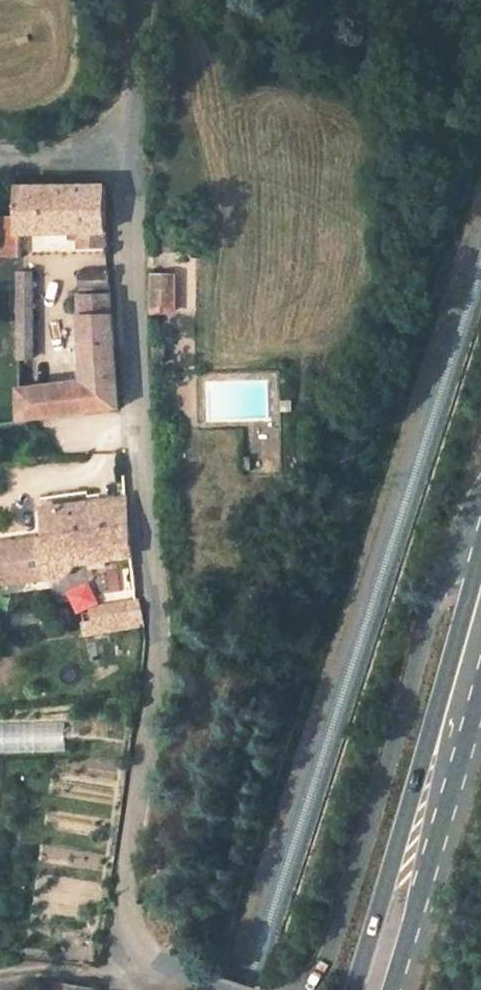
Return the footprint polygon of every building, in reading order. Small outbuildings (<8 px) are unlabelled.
[(100,182),(11,186),(12,214),(0,215),(0,255),(13,254),(12,233),(79,228),(101,226),(100,182)] [(103,247),(101,226),(79,228),(80,249),(103,247)] [(32,358),(30,269),(17,269),(17,297),(12,298),(12,317),(18,317),(18,358),(32,358)] [(108,301),(107,272),(79,274),(81,303),(108,301)] [(171,311),(172,278),(150,277),(150,310),(171,311)] [(113,410),(108,301),(81,303),(78,303),(84,381),(86,413),(113,410)] [(86,413),(84,381),(19,390),(20,421),(86,413)] [(126,553),(123,520),(120,496),(116,496),(100,499),(36,508),(39,536),(36,536),(40,576),(58,574),(71,560),(126,553)] [(36,536),(0,541),(0,581),(40,576),(36,536)] [(86,582),(65,592),(76,614),(96,604),(86,582)] [(137,624),(133,601),(90,608),(93,631),(137,624)] [(0,725),(0,752),(64,749),(62,722),(0,725)]
